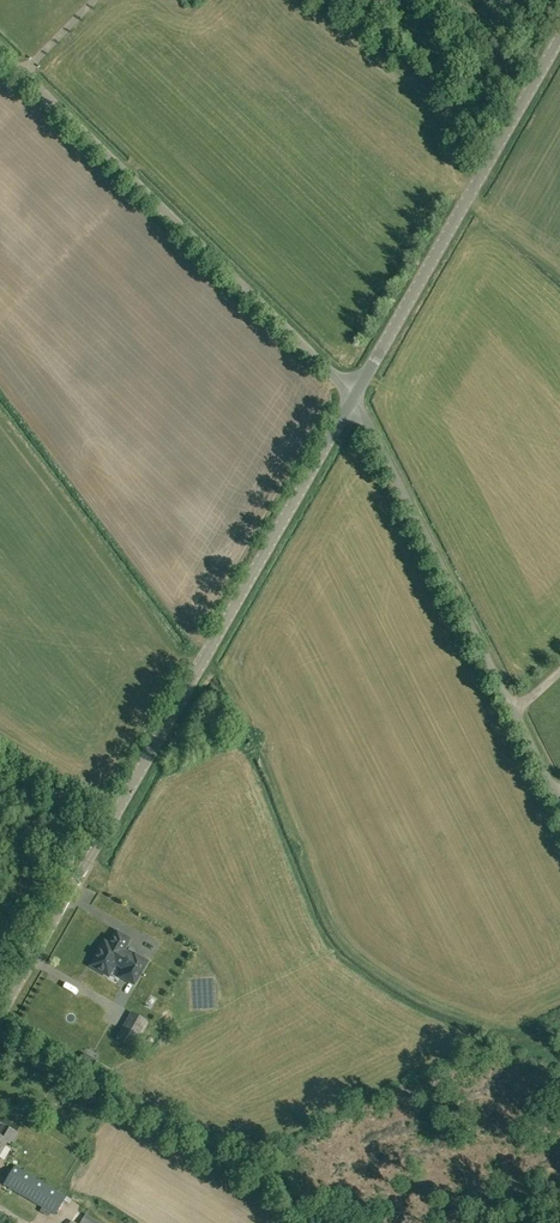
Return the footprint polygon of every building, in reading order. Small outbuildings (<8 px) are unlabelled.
[(117,933),(110,946),(115,949),(112,954),(132,966),(133,969),(141,973),(146,962),(133,955),(132,957),(123,951),(129,940),(117,933)] [(112,954),(115,949),(110,946),(107,944),(92,969),(107,978),(114,966),(124,971),(120,977),(133,985),(141,973),(133,969),(132,966),(112,954)] [(133,1049),(148,1021),(131,1011),(116,1039),(133,1049)] [(6,1142),(10,1144),(16,1133),(3,1125),(0,1129),(0,1153),(6,1142)] [(55,1215),(63,1201),(66,1196),(14,1167),(3,1185),(55,1215)] [(79,1222),(99,1222),(86,1215),(84,1214),(79,1222)]
